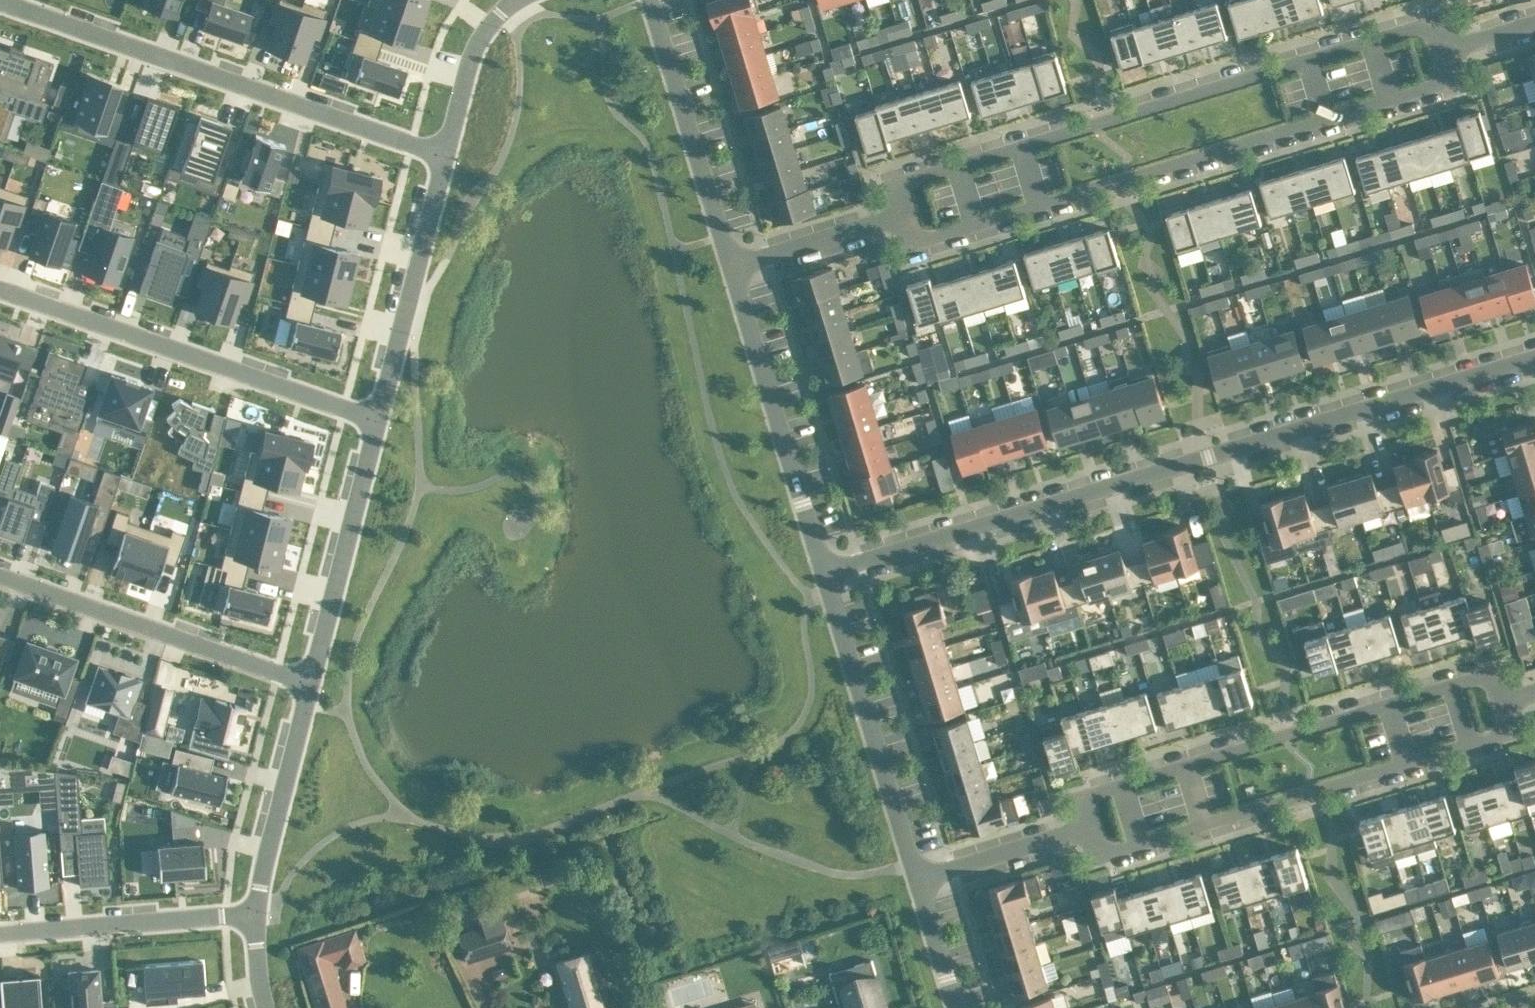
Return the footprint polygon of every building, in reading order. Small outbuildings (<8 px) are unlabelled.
[(144,5),(171,15),(174,16),(180,0),(146,0),(144,5)] [(250,13),(224,3),(225,0),(198,0),(195,6),(209,11),(203,26),(222,32),(241,39),(250,13)] [(269,47),(286,52),(302,5),(288,0),(279,0),(272,20),(278,22),(269,47)] [(302,5),(286,52),(303,58),(312,33),(318,35),(327,8),(304,0),(303,0),(302,5)] [(368,4),(377,7),(377,6),(420,21),(425,6),(427,0),(369,0),(368,3),(368,4)] [(761,10),(758,0),(713,0),(710,1),(717,23),(719,23),(719,22),(753,11),(754,12),(761,10)] [(996,6),(995,0),(988,0),(982,2),(985,10),(996,6)] [(1261,30),(1252,0),(1236,0),(1229,2),(1239,37),(1261,30)] [(1274,0),(1252,0),(1261,30),(1282,24),(1274,0)] [(1302,18),(1297,0),(1274,0),(1282,24),(1302,18)] [(1302,18),(1324,11),(1321,0),(1297,0),(1302,18)] [(1196,8),(1207,43),(1228,36),(1217,1),(1196,8)] [(805,18),(813,16),(809,4),(802,7),(805,18)] [(1031,4),(1019,7),(1022,15),(1033,12),(1031,4)] [(360,25),(356,38),(380,47),(384,35),(386,35),(393,38),(392,38),(394,39),(395,38),(396,39),(408,43),(414,45),(419,32),(416,31),(417,30),(420,21),(377,6),(377,7),(369,28),(360,25)] [(964,7),(953,11),(955,19),(967,15),(964,7)] [(1008,11),(1010,19),(1022,15),(1019,7),(1008,11)] [(1186,49),(1207,43),(1196,8),(1175,14),(1186,49)] [(719,23),(725,42),(760,32),(754,12),(753,11),(719,22),(719,23)] [(953,11),(941,14),(943,22),(955,19),(953,11)] [(1175,14),(1154,20),(1165,55),(1186,49),(1175,14)] [(809,30),(816,27),(813,16),(805,18),(809,30)] [(992,24),(990,16),(978,20),(980,28),(992,24)] [(909,18),(897,22),(901,35),(913,31),(909,18)] [(969,31),(980,28),(978,20),(966,24),(969,31)] [(1144,61),(1165,55),(1154,20),(1135,26),(1134,27),(1144,61)] [(897,22),(886,25),(887,31),(890,38),(901,35),(897,22)] [(1135,26),(1133,22),(1111,29),(1123,68),(1144,61),(1134,27),(1135,26)] [(725,42),(731,63),(766,53),(760,32),(725,42)] [(938,41),(936,33),(924,36),(927,44),(938,41)] [(819,36),(811,39),(815,50),(823,48),(819,36)] [(869,36),(858,40),(860,47),(872,44),(869,36)] [(354,52),(346,75),(358,79),(358,80),(373,85),(389,90),(389,91),(398,94),(404,79),(403,79),(406,69),(390,63),(389,63),(389,62),(387,61),(387,62),(380,60),(376,58),(380,47),(356,38),(351,51),(354,52)] [(906,50),(918,47),(915,39),(904,43),(906,50)] [(851,42),(831,48),(835,59),(842,57),(854,54),(851,42)] [(904,43),(892,46),(899,70),(911,66),(908,58),(906,50),(904,43)] [(11,76),(7,87),(41,99),(46,84),(32,79),(40,58),(22,52),(23,49),(11,45),(10,48),(0,44),(0,72),(11,76)] [(1068,89),(1056,50),(1033,56),(1034,61),(1035,61),(1046,96),(1068,89)] [(874,52),(862,55),(865,63),(876,59),(874,52)] [(731,63),(737,84),(772,73),(766,53),(731,63)] [(854,54),(842,57),(845,65),(857,61),(854,54)] [(1025,102),(1046,96),(1035,61),(1034,61),(1015,67),(1025,102)] [(832,65),(824,67),(828,79),(835,77),(832,65)] [(994,73),(1004,108),(1025,102),(1015,67),(994,73)] [(744,105),(779,95),(772,73),(737,84),(744,105)] [(983,115),(1004,108),(994,73),(972,80),(983,115)] [(66,108),(59,126),(73,131),(77,119),(103,127),(100,136),(101,136),(102,133),(116,138),(123,117),(125,112),(112,108),(119,88),(109,84),(109,82),(105,81),(90,76),(86,87),(84,86),(75,83),(69,99),(66,107),(66,108)] [(336,78),(332,88),(344,92),(347,81),(336,78)] [(1493,78),(1486,80),(1489,91),(1496,89),(1493,78)] [(1525,80),(1531,101),(1534,101),(1534,100),(1534,78),(1525,80)] [(961,79),(940,86),(950,120),(971,114),(962,82),(961,79)] [(6,137),(6,136),(1,134),(10,109),(15,111),(42,120),(49,101),(41,99),(7,87),(0,85),(0,135),(6,137)] [(940,86),(919,92),(929,127),(950,120),(940,86)] [(839,89),(831,91),(835,103),(843,100),(839,89)] [(1496,89),(1489,91),(1490,95),(1492,102),(1499,100),(1496,89)] [(919,92),(898,98),(909,133),(929,127),(919,92)] [(57,95),(54,102),(66,107),(69,99),(57,95)] [(116,138),(102,179),(118,185),(133,141),(162,151),(178,106),(147,95),(146,99),(138,122),(124,117),(129,102),(130,102),(131,99),(130,98),(125,112),(116,138)] [(898,98),(876,105),(877,108),(878,107),(888,139),(889,139),(909,133),(898,98)] [(747,116),(754,137),(788,127),(782,105),(747,116)] [(877,108),(857,114),(869,153),(891,147),(889,139),(888,139),(878,107),(877,108)] [(1480,110),(1458,117),(1460,125),(1470,156),(1472,156),(1492,149),(1486,128),(1491,127),(1487,112),(1481,113),(1480,110)] [(185,121),(170,165),(174,166),(207,177),(207,178),(219,182),(224,167),(218,165),(219,162),(228,136),(232,125),(201,114),(198,121),(196,125),(187,122),(185,121)] [(1505,119),(1498,121),(1501,132),(1508,130),(1505,119)] [(840,134),(848,131),(844,120),(837,122),(840,134)] [(1530,124),(1516,128),(1521,143),(1534,139),(1530,124)] [(1460,125),(1439,131),(1450,166),(1473,159),(1472,156),(1470,156),(1460,125)] [(760,158),(795,147),(788,127),(754,137),(760,158)] [(1508,130),(1501,132),(1505,143),(1506,147),(1521,143),(1516,128),(1508,130)] [(848,131),(840,134),(844,145),(851,143),(848,131)] [(1439,131),(1419,137),(1430,172),(1450,166),(1439,131)] [(241,177),(240,179),(266,188),(266,190),(278,194),(284,179),(272,175),(283,144),(285,144),(285,143),(256,133),(256,134),(257,135),(252,149),(247,147),(241,165),(246,166),(242,178),(241,177)] [(1419,137),(1399,143),(1409,178),(1430,172),(1419,137)] [(1399,143),(1379,149),(1390,184),(1409,178),(1399,143)] [(41,145),(37,156),(47,160),(51,148),(41,145)] [(5,146),(2,156),(15,160),(18,150),(5,146)] [(760,158),(766,179),(801,168),(795,147),(760,158)] [(1379,149),(1357,156),(1367,191),(1390,184),(1379,149)] [(1472,156),(1473,159),(1475,166),(1496,160),(1492,149),(1472,156)] [(18,150),(15,160),(27,164),(30,154),(18,150)] [(1345,155),(1325,162),(1335,196),(1356,190),(1345,155)] [(1513,159),(1506,161),(1509,172),(1516,170),(1513,159)] [(860,173),(857,161),(849,163),(853,175),(860,173)] [(324,162),(318,185),(371,199),(371,201),(373,201),(374,200),(377,188),(380,176),(371,174),(363,172),(361,171),(361,170),(359,170),(359,171),(352,169),(324,162)] [(1325,162),(1303,168),(1313,203),(1335,196),(1325,162)] [(291,165),(287,178),(297,181),(300,168),(291,165)] [(1430,172),(1433,183),(1434,185),(1454,179),(1450,166),(1430,172)] [(766,179),(772,199),(807,189),(807,188),(801,168),(766,179)] [(1303,168),(1281,175),(1292,209),(1313,203),(1303,168)] [(1516,170),(1509,172),(1512,179),(1519,177),(1516,170)] [(1430,172),(1409,178),(1413,189),(1433,183),(1430,172)] [(853,175),(844,178),(850,199),(867,194),(860,173),(853,175)] [(1281,175),(1261,181),(1271,216),(1292,209),(1281,175)] [(102,179),(81,239),(95,244),(85,271),(117,282),(132,237),(109,228),(123,187),(102,179)] [(227,181),(222,194),(234,198),(239,185),(227,181)] [(318,185),(308,225),(333,231),(337,217),(338,217),(345,219),(345,220),(347,220),(349,220),(357,222),(365,224),(368,215),(371,201),(371,199),(318,185)] [(0,202),(0,244),(4,245),(13,220),(19,222),(28,195),(5,187),(0,202)] [(772,199),(770,199),(777,222),(816,210),(809,187),(807,188),(807,189),(772,199)] [(1522,187),(1515,189),(1518,199),(1524,197),(1522,187)] [(1251,188),(1230,194),(1240,229),(1262,223),(1251,188)] [(1230,194),(1209,201),(1220,236),(1240,229),(1230,194)] [(36,195),(28,218),(39,222),(28,253),(60,264),(62,257),(73,260),(81,238),(70,235),(75,219),(46,209),(49,199),(36,195)] [(158,199),(154,210),(166,214),(170,203),(158,199)] [(1495,210),(1506,207),(1504,199),(1493,202),(1495,210)] [(1209,201),(1188,207),(1199,242),(1200,242),(1220,236),(1209,201)] [(1484,201),(1473,204),(1475,212),(1487,209),(1484,201)] [(1524,206),(1527,217),(1534,215),(1531,204),(1524,206)] [(1188,207),(1167,213),(1179,253),(1201,246),(1200,242),(1199,242),(1188,207)] [(1495,210),(1488,212),(1490,219),(1497,217),(1508,214),(1506,207),(1495,210)] [(1443,213),(1445,221),(1457,218),(1454,210),(1443,213)] [(1385,214),(1390,229),(1401,226),(1396,211),(1385,214)] [(157,239),(139,291),(170,302),(174,291),(185,295),(212,218),(195,212),(187,237),(189,238),(185,249),(157,239)] [(1434,225),(1445,221),(1443,213),(1431,217),(1434,225)] [(1482,227),(1480,219),(1468,222),(1471,230),(1482,227)] [(1401,226),(1404,234),(1415,230),(1413,222),(1401,226)] [(1459,234),(1471,230),(1468,222),(1457,226),(1459,234)] [(308,225),(298,263),(352,277),(355,262),(358,252),(349,250),(342,248),(340,248),(340,247),(338,247),(331,246),(330,245),(333,231),(308,225)] [(230,226),(227,236),(240,240),(243,230),(230,226)] [(1401,226),(1390,229),(1392,237),(1404,234),(1401,226)] [(1121,266),(1109,227),(1088,233),(1098,268),(1097,268),(1099,273),(1121,266)] [(1332,230),(1336,245),(1348,242),(1344,227),(1332,230)] [(1390,229),(1375,234),(1377,241),(1392,237),(1390,229)] [(243,230),(240,240),(252,244),(255,234),(243,230)] [(1269,231),(1262,233),(1266,247),(1273,245),(1269,231)] [(1441,239),(1438,232),(1427,235),(1429,243),(1441,239)] [(1078,274),(1097,268),(1098,268),(1088,233),(1067,240),(1078,274)] [(1362,246),(1377,241),(1375,234),(1359,239),(1362,246)] [(1418,246),(1429,243),(1427,235),(1415,238),(1418,246)] [(1359,239),(1348,242),(1350,250),(1362,246),(1359,239)] [(1057,281),(1078,274),(1067,240),(1046,246),(1057,281)] [(1350,250),(1348,242),(1336,245),(1339,253),(1350,250)] [(1339,253),(1336,245),(1328,248),(1331,256),(1339,253)] [(1025,252),(1035,287),(1057,281),(1046,246),(1025,252)] [(1201,246),(1179,253),(1182,264),(1204,257),(1201,246)] [(1385,248),(1374,251),(1376,259),(1387,256),(1385,248)] [(1306,255),(1309,262),(1320,259),(1318,251),(1306,255)] [(1353,257),(1355,265),(1366,262),(1364,254),(1353,257)] [(1298,266),(1309,262),(1306,255),(1295,258),(1298,266)] [(1353,257),(1341,261),(1343,269),(1355,265),(1353,257)] [(1016,259),(994,266),(1005,300),(1026,294),(1025,291),(1016,259)] [(205,284),(196,309),(213,315),(230,268),(229,267),(207,260),(199,282),(205,284)] [(891,272),(887,261),(879,263),(883,275),(891,272)] [(1341,261),(1332,264),(1334,271),(1343,269),(1341,261)] [(230,268),(213,315),(231,321),(239,296),(245,298),(254,271),(231,263),(230,263),(229,267),(230,268)] [(298,263),(288,301),(314,308),(317,294),(319,294),(326,296),(325,297),(328,297),(328,296),(329,297),(341,300),(348,302),(351,288),(349,288),(349,286),(352,277),(298,263)] [(1505,269),(1515,304),(1515,307),(1534,301),(1534,291),(1527,263),(1505,269)] [(1325,274),(1334,271),(1332,264),(1323,267),(1325,274)] [(801,300),(803,300),(803,299),(837,288),(838,289),(840,288),(833,266),(794,278),(801,300)] [(994,266),(974,272),(984,307),(1005,300),(994,266)] [(1481,266),(1461,273),(1474,317),(1495,310),(1484,276),(1481,266)] [(1264,267),(1253,271),(1255,279),(1267,275),(1264,267)] [(1323,267),(1311,270),(1314,278),(1325,274),(1323,267)] [(1505,269),(1484,276),(1495,310),(1515,304),(1505,269)] [(1302,281),(1314,278),(1311,270),(1300,274),(1302,281)] [(1244,282),(1255,279),(1253,271),(1241,274),(1244,282)] [(883,275),(886,286),(894,284),(891,272),(883,275)] [(974,272),(953,278),(963,313),(984,307),(974,272)] [(1461,273),(1440,279),(1443,288),(1453,323),(1474,317),(1461,273)] [(920,323),(942,316),(932,285),(933,284),(931,277),(908,284),(920,323)] [(933,284),(932,285),(942,316),(941,317),(942,319),(963,313),(953,278),(933,284)] [(1212,283),(1214,291),(1226,288),(1223,280),(1212,283)] [(1203,295),(1214,291),(1212,283),(1200,287),(1203,295)] [(1272,291),(1269,283),(1258,286),(1260,294),(1272,291)] [(1249,298),(1260,294),(1258,286),(1246,290),(1249,298)] [(1363,292),(1368,307),(1389,301),(1384,286),(1363,292)] [(803,300),(809,320),(844,309),(838,289),(837,288),(803,299),(803,300)] [(1443,288),(1421,295),(1432,329),(1453,323),(1443,288)] [(1344,301),(1347,313),(1368,307),(1363,292),(1343,298),(1344,301)] [(1026,294),(1005,300),(1009,312),(1030,305),(1026,294)] [(1410,294),(1389,301),(1399,335),(1420,329),(1410,294)] [(1219,307),(1230,303),(1228,295),(1216,299),(1219,307)] [(1207,310),(1219,307),(1216,299),(1205,302),(1207,310)] [(288,301),(284,317),(291,319),(285,343),(293,345),(293,346),(309,350),(309,349),(325,353),(325,354),(335,356),(339,340),(338,340),(341,330),(324,326),(323,325),(321,324),(321,325),(314,323),(310,322),(314,308),(288,301)] [(1323,307),(1326,319),(1347,313),(1344,301),(1323,307)] [(1389,301),(1368,307),(1378,342),(1399,335),(1389,301)] [(903,314),(900,302),(892,304),(895,316),(903,314)] [(1207,310),(1205,302),(1192,306),(1195,314),(1207,310)] [(1244,316),(1241,305),(1236,306),(1239,318),(1244,316)] [(1066,308),(1071,326),(1082,323),(1080,312),(1073,314),(1071,306),(1066,308)] [(984,307),(963,313),(966,325),(988,319),(984,307)] [(1368,307),(1347,313),(1358,348),(1378,342),(1368,307)] [(844,309),(809,320),(815,340),(850,330),(844,309)] [(1126,318),(1124,310),(1112,313),(1115,321),(1126,318)] [(1103,325),(1115,321),(1112,313),(1100,317),(1103,325)] [(1347,313),(1326,319),(1337,354),(1358,348),(1347,313)] [(895,316),(899,327),(907,325),(903,314),(895,316)] [(1326,319),(1305,326),(1315,361),(1337,354),(1326,319)] [(1071,326),(1073,334),(1085,330),(1082,323),(1071,326)] [(1269,324),(1249,330),(1252,342),(1263,377),(1283,370),(1273,336),(1269,324)] [(907,325),(899,327),(900,331),(892,334),(893,339),(909,334),(907,325)] [(1128,325),(1117,329),(1119,337),(1131,333),(1128,325)] [(1059,329),(1062,337),(1073,334),(1071,326),(1059,329)] [(1247,328),(1228,334),(1231,343),(1232,348),(1231,348),(1242,383),(1243,383),(1263,377),(1252,342),(1251,342),(1247,328)] [(1294,329),(1273,336),(1283,370),(1305,364),(1294,329)] [(815,340),(821,361),(856,350),(850,330),(815,340)] [(16,370),(26,341),(0,332),(0,364),(16,370)] [(1096,335),(1099,343),(1110,340),(1108,332),(1096,335)] [(1044,334),(1029,339),(1031,347),(1046,342),(1044,334)] [(1087,347),(1099,343),(1096,335),(1085,339),(1087,347)] [(1020,350),(1031,347),(1029,339),(1017,342),(1020,350)] [(916,340),(908,343),(911,354),(919,352),(918,348),(916,340)] [(928,381),(940,377),(940,378),(951,375),(949,367),(950,367),(942,341),(918,348),(919,352),(924,368),(927,379),(928,381)] [(1008,354),(1020,350),(1017,342),(1006,346),(1008,354)] [(1231,343),(1208,350),(1221,392),(1244,385),(1243,383),(1242,383),(1231,348),(1232,348),(1231,343)] [(1057,356),(1069,352),(1066,344),(1055,348),(1057,356)] [(1057,356),(1055,348),(1027,356),(1031,369),(1059,361),(1057,356)] [(75,390),(77,382),(81,383),(88,363),(50,350),(31,404),(52,412),(49,419),(79,430),(91,396),(75,390)] [(828,382),(863,372),(856,350),(821,361),(828,382)] [(978,363),(990,359),(987,351),(976,355),(978,363)] [(967,366),(978,363),(976,355),(964,358),(967,366)] [(967,366),(964,358),(955,361),(958,369),(967,366)] [(1001,364),(1004,372),(1015,368),(1013,360),(1001,364)] [(1001,364),(990,367),(992,375),(1004,372),(1001,364)] [(916,370),(920,382),(927,379),(924,368),(916,370)] [(990,368),(981,370),(983,378),(992,375),(990,368)] [(974,380),(983,378),(981,370),(971,373),(974,380)] [(1132,377),(1131,378),(1132,382),(1133,382),(1144,417),(1143,417),(1143,420),(1166,413),(1153,371),(1132,377)] [(112,373),(96,418),(135,432),(133,436),(146,441),(153,418),(142,414),(151,387),(138,382),(139,380),(126,376),(125,378),(112,373)] [(958,373),(939,379),(942,391),(961,385),(958,373)] [(971,373),(960,376),(962,384),(974,381),(974,380),(971,373)] [(1123,423),(1143,417),(1144,417),(1133,382),(1132,382),(1131,378),(1132,377),(1131,373),(1110,379),(1112,388),(1123,423)] [(1109,377),(1089,383),(1092,395),(1102,430),(1123,423),(1112,388),(1110,379),(1109,377)] [(831,393),(838,415),(873,404),(866,382),(831,393)] [(1068,389),(1069,392),(1072,401),(1092,395),(1089,383),(1068,389)] [(918,390),(921,402),(929,399),(926,388),(918,390)] [(0,413),(0,432),(7,434),(20,396),(7,392),(0,413)] [(1060,443),(1082,436),(1071,401),(1072,401),(1069,392),(1047,398),(1060,443)] [(1013,399),(1016,414),(1038,407),(1034,393),(1013,399)] [(1071,401),(1082,436),(1102,430),(1092,395),(1072,401),(1071,401)] [(176,408),(167,417),(169,419),(170,418),(174,422),(173,423),(168,431),(170,432),(172,429),(184,437),(183,441),(178,452),(180,453),(182,450),(195,455),(194,459),(192,467),(203,469),(198,489),(207,491),(226,415),(225,415),(222,420),(212,414),(213,412),(214,406),(211,405),(192,399),(191,401),(193,402),(192,403),(180,396),(172,402),(176,408)] [(970,405),(973,417),(993,411),(989,399),(970,405)] [(992,405),(994,410),(996,420),(1016,414),(1013,399),(992,405)] [(838,415),(844,435),(879,425),(873,404),(838,415)] [(1016,414),(1027,448),(1048,442),(1038,407),(1016,414)] [(973,417),(971,417),(974,426),(975,426),(986,461),(1006,455),(996,420),(994,410),(993,411),(973,417)] [(970,413),(949,419),(953,433),(965,470),(987,463),(986,461),(975,426),(974,426),(971,417),(970,413)] [(1006,455),(1027,448),(1016,414),(996,420),(1006,455)] [(938,429),(935,418),(927,420),(930,432),(938,429)] [(1508,451),(1534,443),(1534,419),(1503,429),(1496,431),(1502,453),(1508,451)] [(12,423),(8,434),(21,439),(25,427),(12,423)] [(885,445),(879,425),(844,435),(850,456),(885,445)] [(255,451),(255,452),(304,464),(303,465),(306,466),(306,465),(309,453),(312,441),(304,438),(295,436),(293,436),(294,435),(292,434),(291,435),(284,434),(261,428),(255,451)] [(930,432),(922,434),(926,446),(942,441),(938,429),(930,432)] [(223,430),(220,443),(229,445),(232,432),(223,430)] [(1474,462),(1467,440),(1457,443),(1463,465),(1473,462),(1474,462)] [(1495,455),(1501,475),(1514,471),(1514,472),(1534,465),(1534,443),(1510,451),(1508,451),(1502,453),(1495,455)] [(850,456),(856,476),(857,477),(891,466),(891,465),(885,445),(850,456)] [(1438,449),(1416,455),(1417,457),(1428,495),(1442,491),(1451,504),(1453,503),(1465,500),(1466,499),(1462,485),(1455,464),(1444,467),(1438,449)] [(250,450),(240,489),(266,495),(269,481),(271,482),(278,483),(278,484),(280,485),(280,484),(281,484),(289,486),(297,489),(300,479),(303,465),(304,464),(255,452),(255,451),(251,450),(250,450)] [(55,451),(52,462),(66,467),(69,456),(55,451)] [(1400,480),(1389,484),(1395,505),(1428,495),(1416,455),(1405,459),(1406,461),(1395,464),(1400,480)] [(0,473),(0,499),(6,501),(0,519),(0,531),(22,539),(31,515),(42,519),(54,486),(54,485),(41,480),(36,492),(33,504),(10,496),(12,488),(13,484),(16,477),(22,461),(6,456),(5,457),(0,473)] [(940,475),(951,471),(946,456),(935,459),(940,475)] [(1464,465),(1463,465),(1467,476),(1476,473),(1473,462),(1464,465)] [(857,477),(856,476),(854,476),(861,499),(875,495),(878,506),(893,501),(890,490),(903,486),(896,464),(891,465),(891,466),(857,477)] [(1534,488),(1534,465),(1514,472),(1520,492),(1534,488)] [(71,492),(51,549),(79,559),(83,546),(90,527),(101,531),(117,486),(121,474),(104,468),(93,499),(71,492)] [(1389,484),(1377,487),(1372,471),(1361,474),(1361,472),(1350,476),(1362,515),(1395,505),(1389,484)] [(121,474),(117,486),(128,490),(132,478),(121,474)] [(1334,500),(1322,504),(1329,525),(1362,515),(1350,476),(1339,479),(1339,481),(1329,484),(1334,500)] [(1527,513),(1534,511),(1534,488),(1520,492),(1527,513)] [(240,489),(231,528),(284,541),(288,526),(290,517),(282,515),(274,513),(273,512),(271,511),(270,512),(264,510),(262,510),(266,495),(240,489)] [(1294,493),(1283,496),(1295,536),(1300,551),(1332,541),(1332,540),(1333,539),(1329,525),(1322,504),(1310,508),(1305,491),(1295,494),(1294,493)] [(1486,492),(1472,496),(1474,506),(1488,502),(1486,492)] [(1267,521),(1255,524),(1262,546),(1267,561),(1268,560),(1268,562),(1300,552),(1300,551),(1295,536),(1283,496),(1261,502),(1267,521)] [(1484,504),(1476,506),(1482,527),(1490,524),(1484,504)] [(116,509),(106,540),(118,544),(115,552),(109,569),(131,577),(149,527),(128,520),(130,514),(116,509)] [(1527,513),(1533,535),(1534,534),(1534,511),(1527,513)] [(1468,520),(1441,528),(1445,540),(1471,533),(1468,520)] [(1187,525),(1165,532),(1177,572),(1216,560),(1209,538),(1192,543),(1187,525)] [(149,527),(131,577),(154,585),(160,568),(163,559),(175,563),(175,564),(186,533),(172,528),(170,534),(149,527)] [(221,565),(221,566),(246,572),(250,558),(251,559),(258,560),(258,561),(260,562),(260,561),(262,561),(274,564),(280,566),(284,553),(281,552),(282,551),(284,541),(231,528),(221,565)] [(1177,572),(1165,532),(1154,535),(1155,537),(1144,540),(1149,557),(1137,560),(1144,582),(1177,572)] [(1479,543),(1476,533),(1465,537),(1468,547),(1479,543)] [(1403,540),(1392,543),(1395,554),(1407,550),(1403,540)] [(1492,553),(1489,541),(1478,544),(1482,556),(1492,553)] [(1110,549),(1099,552),(1111,592),(1144,582),(1137,560),(1126,564),(1121,547),(1110,550),(1110,549)] [(1441,548),(1429,551),(1432,562),(1444,558),(1441,548)] [(1088,557),(1078,560),(1080,567),(1068,570),(1071,580),(1077,602),(1111,592),(1099,552),(1088,555),(1088,557)] [(1496,565),(1492,553),(1482,556),(1485,568),(1496,565)] [(1429,554),(1410,559),(1413,569),(1431,564),(1429,554)] [(1393,562),(1381,566),(1385,576),(1396,573),(1393,562)] [(215,564),(211,580),(219,582),(213,606),(235,612),(241,614),(241,613),(266,620),(269,609),(270,610),(271,605),(270,605),(273,594),(257,590),(255,590),(255,589),(253,588),(253,589),(246,588),(242,587),(246,572),(221,566),(221,565),(215,564)] [(1373,580),(1385,576),(1381,566),(1370,569),(1373,580)] [(1043,569),(1032,572),(1044,612),(1048,623),(1080,613),(1077,602),(1071,580),(1059,584),(1054,567),(1044,571),(1043,569)] [(1016,597),(999,602),(1006,624),(1011,640),(1049,628),(1048,623),(1044,612),(1032,572),(1010,579),(1016,597)] [(1355,576),(1342,579),(1345,589),(1358,585),(1355,576)] [(1334,580),(1314,587),(1317,599),(1338,592),(1334,580)] [(1223,581),(1210,585),(1217,608),(1230,604),(1223,581)] [(1520,597),(1516,583),(1501,588),(1505,602),(1517,598),(1520,597)] [(986,587),(970,591),(977,612),(982,610),(992,607),(986,587)] [(1297,605),(1317,599),(1314,587),(1294,593),(1297,605)] [(940,625),(948,622),(937,588),(916,594),(920,606),(905,610),(912,631),(912,632),(940,624),(940,625)] [(1420,595),(1423,607),(1434,642),(1455,636),(1444,601),(1441,589),(1420,595)] [(1455,636),(1474,630),(1475,630),(1468,606),(1469,606),(1466,594),(1444,601),(1455,636)] [(1521,611),(1517,598),(1505,602),(1508,614),(1521,611)] [(1478,642),(1501,635),(1490,599),(1469,606),(1468,606),(1475,630),(1474,630),(1478,642)] [(992,607),(982,610),(986,622),(996,619),(992,607)] [(1412,649),(1434,642),(1423,607),(1402,614),(1412,649)] [(1379,655),(1401,648),(1390,613),(1369,619),(1379,655)] [(1218,617),(1206,620),(1209,631),(1221,628),(1218,617)] [(1359,661),(1379,655),(1369,619),(1348,626),(1359,661)] [(1517,642),(1526,640),(1528,639),(1522,619),(1511,622),(1517,642)] [(1309,650),(1316,674),(1338,667),(1327,632),(1324,620),(1294,630),(1301,652),(1309,650)] [(1205,621),(1193,624),(1196,636),(1209,633),(1205,621)] [(904,633),(911,655),(946,644),(940,625),(940,624),(912,632),(912,631),(904,633)] [(1164,633),(1168,645),(1187,639),(1184,626),(1164,633)] [(1327,632),(1338,667),(1359,661),(1348,626),(1327,632)] [(1148,636),(1136,640),(1140,650),(1152,646),(1148,636)] [(1005,649),(1002,637),(991,640),(995,652),(1005,649)] [(27,640),(15,674),(62,690),(54,712),(67,716),(80,678),(69,674),(75,656),(32,642),(27,640)] [(1128,654),(1140,650),(1136,640),(1125,643),(1128,654)] [(1526,640),(1517,642),(1520,654),(1530,651),(1526,640)] [(911,655),(917,676),(952,665),(946,644),(911,655)] [(1009,660),(1005,649),(995,652),(998,663),(1009,660)] [(1114,663),(1110,650),(1090,656),(1093,668),(1114,663)] [(1217,660),(1221,673),(1232,708),(1253,701),(1239,653),(1217,660)] [(1080,672),(1093,668),(1090,656),(1076,659),(1080,672)] [(1047,667),(1045,660),(1020,668),(1023,681),(1049,673),(1047,667)] [(1059,663),(1047,667),(1049,673),(1051,678),(1063,674),(1059,663)] [(99,665),(87,700),(119,711),(112,731),(139,740),(141,730),(148,703),(134,698),(141,679),(99,665)] [(917,676),(923,696),(959,686),(952,665),(917,676)] [(1221,673),(1200,679),(1211,714),(1232,708),(1221,673)] [(1200,679),(1180,685),(1190,721),(1211,714),(1200,679)] [(1013,685),(1017,697),(1027,694),(1024,682),(1013,685)] [(174,690),(154,685),(142,730),(151,732),(162,735),(174,690)] [(1169,727),(1190,721),(1180,685),(1158,692),(1169,727)] [(923,696),(930,718),(965,707),(959,686),(923,696)] [(1147,691),(1125,698),(1136,733),(1157,726),(1147,691)] [(1031,706),(1027,694),(1017,697),(1020,709),(1031,706)] [(201,697),(188,745),(228,757),(231,742),(232,739),(236,740),(240,724),(241,719),(243,720),(246,711),(245,711),(244,710),(245,706),(216,699),(216,700),(214,700),(201,697)] [(1125,698),(1104,704),(1115,739),(1136,733),(1125,698)] [(1115,739),(1104,704),(1084,710),(1094,746),(1115,739)] [(1062,717),(1063,721),(1064,720),(1074,752),(1075,752),(1094,746),(1084,710),(1062,717)] [(968,717),(933,728),(940,750),(975,739),(968,717)] [(1078,763),(1075,752),(1074,752),(1064,720),(1063,721),(1042,727),(1055,770),(1078,763)] [(1020,735),(1024,746),(1034,743),(1030,732),(1020,735)] [(975,739),(940,750),(946,770),(981,760),(975,739)] [(1038,755),(1034,743),(1024,746),(1027,758),(1038,755)] [(176,770),(170,791),(172,791),(172,790),(188,795),(187,799),(203,802),(204,798),(217,802),(219,802),(219,803),(220,803),(227,775),(210,770),(201,768),(205,755),(206,756),(214,758),(214,756),(176,747),(171,763),(177,764),(176,770)] [(113,755),(109,767),(128,774),(132,761),(113,755)] [(1519,776),(1520,775),(1527,799),(1528,799),(1534,797),(1534,758),(1515,764),(1519,776)] [(946,770),(952,791),(987,780),(981,760),(946,770)] [(0,762),(0,803),(14,802),(13,788),(38,786),(55,784),(54,769),(0,762)] [(77,771),(54,769),(55,784),(61,849),(77,848),(80,884),(105,882),(110,882),(107,850),(106,830),(82,832),(77,771)] [(1033,776),(1037,788),(1046,785),(1043,774),(1033,776)] [(1520,775),(1519,776),(1499,781),(1510,817),(1532,810),(1528,799),(1527,799),(1520,775)] [(117,780),(112,799),(121,801),(121,800),(126,782),(117,780)] [(958,813),(966,811),(966,809),(994,801),(993,800),(987,780),(952,791),(958,813)] [(1499,781),(1478,788),(1489,823),(1494,837),(1513,831),(1509,817),(1510,817),(1499,781)] [(1037,788),(1034,789),(1037,800),(1050,796),(1046,785),(1037,788)] [(1467,830),(1489,823),(1478,788),(1457,794),(1467,830)] [(1445,793),(1424,800),(1434,836),(1456,829),(1445,793)] [(972,831),(1008,820),(1020,816),(1014,795),(1001,799),(1001,798),(993,800),(994,801),(966,809),(966,811),(972,831)] [(1403,806),(1414,842),(1417,851),(1437,845),(1434,836),(1424,800),(1403,806)] [(1403,806),(1382,813),(1396,858),(1417,851),(1414,842),(1403,806)] [(195,817),(171,808),(172,827),(196,825),(195,817)] [(1368,843),(1358,846),(1363,861),(1373,858),(1375,866),(1377,865),(1396,859),(1396,858),(1382,813),(1361,819),(1368,843)] [(45,829),(13,831),(17,887),(49,885),(45,829)] [(173,843),(157,844),(160,878),(206,874),(203,840),(197,841),(173,843)] [(1291,901),(1312,895),(1298,847),(1276,853),(1287,889),(1291,901)] [(1276,853),(1255,859),(1266,895),(1287,889),(1276,853)] [(1522,857),(1524,866),(1525,867),(1534,864),(1534,859),(1533,853),(1522,857)] [(1521,855),(1509,859),(1512,870),(1524,866),(1522,857),(1521,855)] [(1255,859),(1235,866),(1245,901),(1266,895),(1255,859)] [(1068,860),(1057,863),(1060,875),(1071,872),(1068,860)] [(1213,872),(1224,908),(1245,901),(1235,866),(1213,872)] [(1489,878),(1486,867),(1474,871),(1477,881),(1489,878)] [(1466,885),(1477,881),(1474,871),(1463,874),(1466,885)] [(1527,873),(1530,883),(1534,881),(1534,871),(1527,873)] [(1181,878),(1192,914),(1212,907),(1202,872),(1181,878)] [(1031,898),(1044,895),(1038,873),(1025,877),(989,887),(996,908),(996,909),(1024,901),(1024,902),(1032,899),(1031,898)] [(1527,873),(1515,877),(1518,886),(1530,883),(1527,873)] [(1434,880),(1426,883),(1429,895),(1437,893),(1450,889),(1446,877),(1434,880)] [(1181,878),(1160,884),(1171,920),(1192,914),(1181,878)] [(1150,926),(1171,920),(1160,884),(1140,891),(1150,926)] [(1491,884),(1479,888),(1482,896),(1494,893),(1491,884)] [(1076,885),(1067,888),(1070,899),(1080,896),(1076,885)] [(1115,885),(1093,892),(1103,928),(1107,939),(1112,955),(1132,948),(1128,933),(1124,921),(1126,921),(1119,897),(1115,885)] [(1418,885),(1405,889),(1409,901),(1421,898),(1418,885)] [(1479,888),(1467,891),(1470,900),(1482,896),(1479,888)] [(1381,890),(1368,894),(1373,912),(1387,908),(1381,890)] [(1140,891),(1119,897),(1126,921),(1124,921),(1128,933),(1150,926),(1140,891)] [(1453,896),(1441,899),(1444,909),(1456,906),(1453,896)] [(988,910),(995,932),(1030,921),(1024,902),(1024,901),(996,909),(996,908),(988,910)] [(478,911),(483,926),(458,934),(467,961),(512,946),(498,904),(478,911)] [(1086,914),(1076,917),(1079,929),(1089,926),(1086,914)] [(1389,915),(1375,919),(1378,931),(1379,930),(1393,926),(1389,915)] [(1323,916),(1315,919),(1318,929),(1326,926),(1323,916)] [(1519,925),(1530,960),(1534,959),(1534,920),(1519,925)] [(995,932),(1001,953),(1036,942),(1030,921),(995,932)] [(1289,927),(1292,937),(1301,934),(1297,924),(1289,927)] [(1485,925),(1464,931),(1468,944),(1479,980),(1500,974),(1489,938),(1485,925)] [(1509,967),(1530,960),(1519,925),(1498,931),(1509,967)] [(1093,938),(1089,926),(1079,929),(1083,941),(1093,938)] [(333,960),(339,958),(342,967),(364,960),(355,928),(297,947),(316,1007),(348,1007),(333,960)] [(1264,929),(1255,932),(1259,947),(1269,944),(1264,929)] [(1331,944),(1328,933),(1316,936),(1320,948),(1331,944)] [(1316,936),(1302,941),(1305,952),(1320,948),(1316,936)] [(776,944),(768,947),(773,960),(776,973),(807,964),(803,951),(799,937),(776,944)] [(1302,941),(1289,945),(1293,957),(1305,953),(1305,952),(1305,951),(1302,942),(1302,941)] [(1001,953),(1007,973),(1043,963),(1036,942),(1001,953)] [(1232,956),(1244,952),(1241,942),(1229,945),(1232,956)] [(1422,943),(1401,950),(1404,962),(1415,997),(1425,994),(1426,996),(1437,993),(1436,991),(1426,957),(1427,957),(1426,955),(1425,955),(1422,943)] [(1468,944),(1447,951),(1457,986),(1479,980),(1468,944)] [(1221,959),(1232,956),(1229,945),(1218,949),(1221,959)] [(1274,949),(1261,953),(1261,954),(1264,963),(1265,966),(1278,962),(1274,949)] [(592,950),(550,963),(564,1007),(610,1007),(592,950)] [(1427,957),(1426,957),(1436,991),(1437,993),(1457,986),(1447,951),(1427,957)] [(1202,953),(1191,956),(1194,966),(1205,963),(1202,953)] [(1261,953),(1249,957),(1252,967),(1264,963),(1261,954),(1261,953)] [(1161,964),(1162,966),(1165,976),(1184,971),(1181,958),(1161,964)] [(841,1006),(841,1007),(848,1006),(848,1007),(850,1006),(850,1007),(888,1007),(887,1007),(873,959),(871,959),(855,964),(855,965),(845,968),(850,985),(849,985),(850,989),(851,989),(855,1002),(841,1006)] [(1097,962),(1101,974),(1111,971),(1108,959),(1097,962)] [(143,965),(146,1004),(169,1002),(169,996),(206,993),(203,960),(143,965)] [(1007,973),(1014,995),(1049,984),(1043,963),(1007,973)] [(1225,963),(1213,966),(1216,977),(1228,974),(1225,963)] [(1150,970),(1153,980),(1165,976),(1162,966),(1150,970)] [(1205,981),(1216,977),(1213,966),(1201,970),(1205,981)] [(65,987),(66,998),(67,1007),(115,1007),(115,999),(101,1000),(98,969),(91,969),(69,971),(70,986),(65,987)] [(1317,988),(1318,988),(1324,1007),(1346,1007),(1339,982),(1338,982),(1334,969),(1313,976),(1317,988)] [(1115,982),(1111,971),(1101,974),(1104,985),(1115,982)] [(0,976),(0,982),(2,1007),(42,1007),(39,973),(0,976)] [(1192,995),(1186,976),(1177,979),(1183,998),(1192,995)] [(1128,982),(1116,985),(1119,997),(1131,994),(1128,982)] [(1148,998),(1151,1006),(1172,999),(1166,982),(1146,988),(1148,998)] [(1148,998),(1146,988),(1145,987),(1133,991),(1137,1002),(1148,998)] [(1318,988),(1317,988),(1297,995),(1301,1007),(1324,1007),(1318,988)] [(1052,995),(1017,1005),(1017,1007),(1056,1007),(1052,995)] [(1276,1001),(1278,1007),(1301,1007),(1297,995),(1276,1001)]
